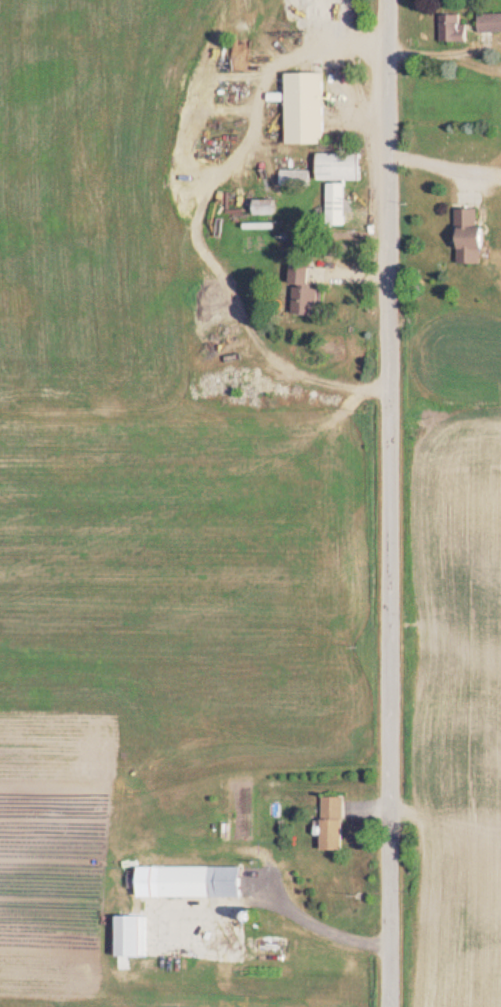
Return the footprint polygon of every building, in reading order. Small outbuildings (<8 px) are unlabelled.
[(483,16),(483,34),(500,34),(500,16),(483,16)] [(468,44),(468,18),(444,18),(444,44),(468,44)] [(329,76),(292,76),(292,147),(329,147),(329,76)] [(365,184),(364,157),(322,157),(323,184),(365,184)] [(331,187),(331,230),(350,230),(350,187),(331,187)] [(262,217),(282,217),(282,204),(262,204),(262,217)] [(462,267),(487,266),(487,251),(492,251),(492,230),(482,230),(482,212),(461,212),(462,267)] [(297,318),(323,318),(323,271),(298,271),(297,318)] [(350,854),(350,800),(328,800),(328,854),(350,854)] [(246,870),(146,870),(145,900),(246,901),(246,870)] [(151,919),(123,919),(123,961),(151,961),(151,919)]
